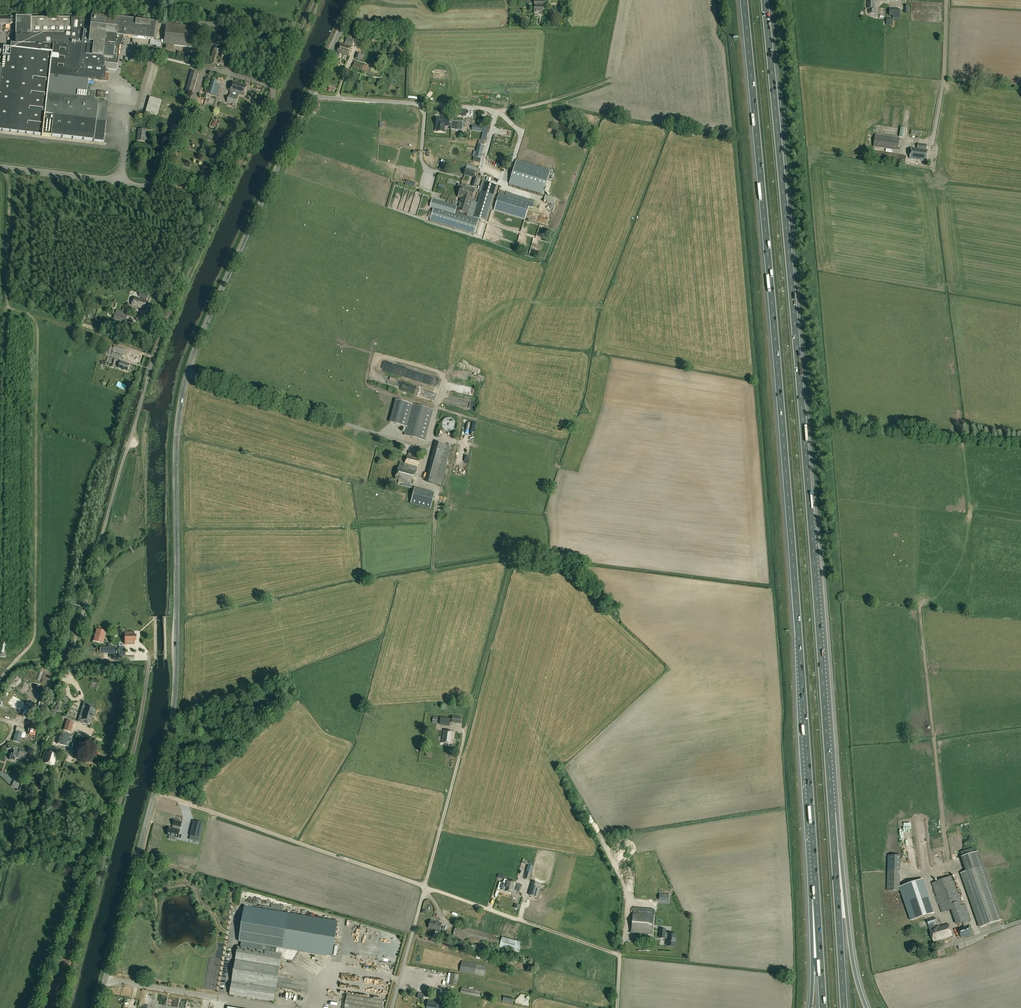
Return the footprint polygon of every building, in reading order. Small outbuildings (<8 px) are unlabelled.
[(534,0),(534,13),(543,13),(543,5),(544,5),(544,0),(534,0)] [(869,14),(876,14),(876,9),(874,9),(875,2),(876,2),(876,0),(870,0),(870,2),(868,2),(868,9),(870,9),(869,14)] [(108,102),(94,100),(95,92),(87,91),(88,80),(103,82),(104,72),(107,72),(107,70),(116,71),(119,45),(123,45),(123,42),(122,42),(123,36),(137,37),(136,42),(143,43),(144,38),(153,39),(155,23),(140,21),(140,18),(135,18),(128,17),(128,20),(91,15),(90,22),(72,19),(71,19),(71,18),(31,18),(31,17),(10,16),(10,18),(0,18),(0,24),(10,24),(10,22),(16,22),(16,30),(15,30),(15,32),(16,32),(16,43),(16,44),(16,48),(11,48),(10,48),(3,48),(1,65),(0,65),(0,130),(42,135),(42,136),(51,137),(51,136),(104,142),(108,102)] [(166,24),(164,44),(194,48),(196,27),(166,24)] [(352,43),(354,39),(347,37),(346,41),(345,44),(340,42),(337,52),(348,56),(351,46),(348,45),(349,42),(352,43)] [(214,48),(210,62),(223,65),(227,51),(214,48)] [(178,51),(177,57),(193,60),(194,55),(178,51)] [(368,66),(355,61),(353,67),(366,71),(368,66)] [(198,73),(192,71),(187,86),(183,85),(183,88),(187,89),(186,90),(193,92),(198,73)] [(230,95),(229,95),(227,102),(236,105),(238,98),(237,98),(238,94),(244,96),(247,86),(233,82),(230,91),(231,92),(230,95)] [(161,100),(153,97),(147,116),(156,118),(161,100)] [(445,132),(445,127),(452,127),(452,119),(449,119),(449,118),(437,118),(436,126),(437,126),(436,132),(445,132)] [(145,141),(146,130),(139,129),(138,140),(145,141)] [(898,151),(900,138),(875,134),(873,147),(898,151)] [(922,161),(922,162),(925,162),(925,161),(926,161),(928,150),(926,150),(927,145),(918,144),(918,149),(912,148),(910,159),(922,161)] [(483,146),(478,145),(475,157),(481,158),(483,146)] [(517,160),(516,163),(509,184),(543,195),(550,170),(517,160)] [(466,169),(464,175),(474,178),(476,172),(475,172),(466,169)] [(457,211),(457,213),(467,216),(472,201),(475,190),(465,187),(466,185),(467,185),(468,181),(463,179),(461,183),(462,184),(461,186),(458,197),(461,198),(457,211)] [(472,201),(467,216),(479,220),(479,221),(480,222),(481,220),(485,221),(488,211),(496,185),(484,181),(478,203),(472,201)] [(506,195),(499,193),(494,211),(525,220),(531,199),(507,192),(506,195)] [(556,198),(548,196),(546,195),(544,200),(555,203),(556,199),(556,198)] [(457,207),(432,199),(430,207),(434,208),(430,220),(475,234),(479,221),(479,220),(467,216),(457,213),(455,212),(457,207)] [(146,301),(147,298),(148,299),(149,295),(144,294),(142,299),(134,297),(132,305),(144,309),(147,301),(146,301)] [(128,313),(116,310),(114,319),(125,322),(128,313)] [(124,349),(114,346),(111,354),(121,357),(124,349)] [(114,368),(117,358),(111,357),(108,357),(107,360),(110,361),(111,359),(113,360),(111,367),(114,368)] [(121,361),(118,368),(128,371),(130,364),(121,361)] [(396,400),(390,422),(406,426),(404,435),(425,441),(433,409),(396,400)] [(455,419),(453,418),(452,418),(450,417),(448,417),(446,418),(445,418),(443,419),(442,421),(442,422),(441,424),(441,426),(442,428),(442,429),(443,430),(445,432),(446,432),(448,433),(449,433),(451,433),(453,432),(454,431),(455,430),(456,429),(457,427),(457,425),(457,424),(456,422),(456,421),(455,419)] [(425,481),(440,485),(450,446),(436,442),(425,481)] [(469,454),(470,449),(463,448),(460,471),(464,472),(467,454),(469,454)] [(420,459),(407,455),(405,464),(404,464),(403,468),(398,467),(395,479),(413,484),(416,472),(407,469),(408,465),(418,468),(420,459)] [(434,494),(415,489),(411,504),(430,509),(434,494)] [(102,643),(105,632),(97,630),(94,641),(102,643)] [(134,641),(136,641),(135,635),(134,635),(134,632),(124,632),(125,644),(134,644),(134,641)] [(16,693),(12,699),(15,701),(14,703),(17,705),(18,704),(21,706),(26,701),(16,693)] [(92,717),(92,718),(92,717),(92,715),(93,716),(93,715),(92,715),(94,709),(93,709),(86,706),(82,719),(84,720),(83,723),(87,725),(88,721),(90,722),(92,717)] [(77,719),(70,717),(69,721),(67,720),(64,730),(70,732),(73,723),(76,724),(77,719)] [(440,725),(449,727),(451,719),(441,717),(440,725)] [(27,734),(31,735),(34,736),(37,727),(29,725),(27,734)] [(453,732),(444,731),(442,743),(452,744),(453,732)] [(69,748),(73,736),(61,732),(57,744),(69,748)] [(13,750),(12,751),(11,751),(9,756),(10,756),(9,759),(10,760),(12,761),(12,760),(14,761),(15,757),(17,758),(19,754),(17,753),(18,748),(8,745),(7,748),(13,750)] [(53,766),(56,754),(47,751),(44,763),(53,766)] [(159,815),(169,818),(171,810),(159,807),(156,817),(158,818),(159,815)] [(169,835),(176,837),(178,838),(180,829),(180,827),(181,827),(182,821),(174,820),(173,825),(173,828),(169,827),(167,835),(169,835)] [(194,820),(190,835),(200,837),(203,823),(194,820)] [(901,841),(903,856),(911,855),(910,849),(916,848),(915,836),(906,837),(906,840),(901,841)] [(524,879),(530,880),(533,866),(528,865),(524,879)] [(962,873),(980,927),(1001,920),(983,865),(962,873)] [(888,870),(888,890),(900,890),(900,870),(888,870)] [(972,934),(967,921),(970,920),(965,904),(962,905),(952,876),(931,883),(942,913),(951,910),(956,925),(963,922),(964,926),(958,928),(961,937),(972,934)] [(925,916),(934,913),(923,879),(900,887),(901,891),(911,920),(925,916)] [(513,894),(516,883),(508,880),(506,884),(502,883),(500,890),(513,894)] [(541,884),(534,882),(530,895),(537,898),(541,884)] [(243,905),(238,941),(283,946),(288,911),(243,905)] [(324,923),(325,916),(290,913),(289,922),(288,922),(288,931),(289,932),(289,928),(293,928),(295,928),(295,933),(298,933),(298,931),(299,931),(300,925),(316,926),(317,922),(324,923)] [(651,935),(653,914),(633,913),(631,933),(651,935)] [(431,921),(429,929),(440,931),(442,923),(431,921)] [(948,924),(939,927),(939,926),(934,928),(935,928),(930,930),(934,941),(952,936),(948,924)] [(522,942),(456,925),(452,940),(462,942),(463,938),(519,953),(522,942)] [(665,938),(667,938),(667,946),(675,946),(676,934),(665,934),(665,930),(660,929),(660,938),(665,938)] [(276,989),(281,954),(238,947),(230,994),(273,1002),(276,989)] [(462,961),(460,972),(484,977),(486,966),(462,961)] [(430,979),(431,988),(437,987),(436,981),(442,980),(441,975),(437,976),(438,977),(430,979)] [(461,987),(460,993),(480,997),(481,992),(461,987)] [(514,998),(504,996),(503,1002),(513,1004),(514,998)] [(447,1003),(428,1000),(427,1007),(446,1007),(447,1003)]
